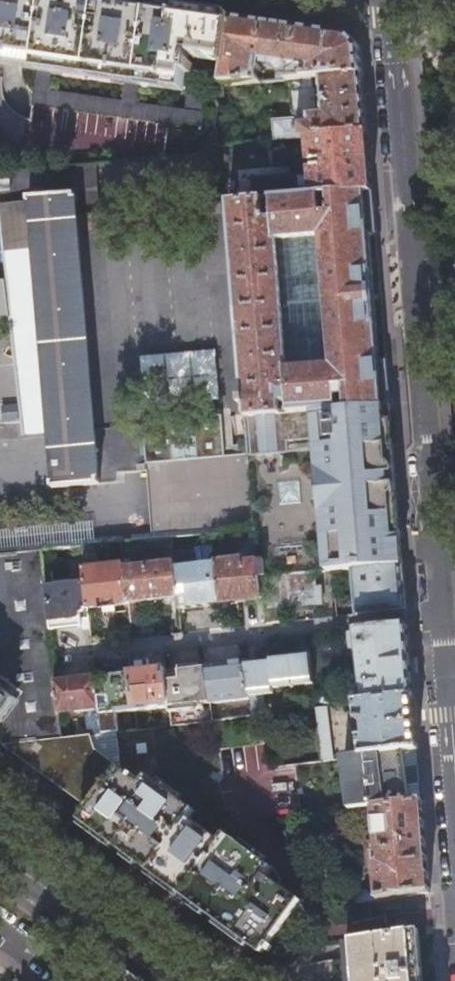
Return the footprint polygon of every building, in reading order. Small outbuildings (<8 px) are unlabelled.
[(79,0),(0,0),(0,62),(39,67),(34,103),(170,124),(176,88),(186,90),(188,76),(192,77),(194,67),(189,66),(190,60),(226,65),(226,66),(228,66),(234,22),(205,18),(167,13),(114,5),(79,0)] [(272,28),(234,22),(228,66),(226,66),(223,85),(223,87),(260,85),(262,64),(267,64),(267,68),(270,70),(273,72),(275,75),(276,83),(320,80),(362,77),(360,51),(355,45),(350,39),(311,34),(294,31),(272,28)] [(365,108),(362,77),(320,80),(321,94),(317,95),(315,93),(294,95),(294,112),(299,112),(299,118),(302,120),(309,119),(309,125),(301,126),(296,121),(274,122),(275,142),(300,140),(367,135),(365,108)] [(188,96),(187,110),(175,109),(174,123),(201,125),(202,97),(188,96)] [(368,149),(367,135),(300,140),(300,148),(312,147),(314,167),(326,166),(326,171),(314,172),(316,197),(372,193),(368,149)] [(216,161),(95,171),(99,216),(219,206),(216,161)] [(0,174),(0,193),(9,192),(8,174),(0,174)] [(246,409),(247,418),(315,413),(337,411),(389,406),(388,388),(386,364),(379,365),(368,237),(375,236),(373,205),(372,193),(316,197),(229,205),(237,300),(195,304),(197,328),(239,324),(245,402),(241,402),(241,410),(246,409)] [(28,204),(39,329),(40,333),(49,436),(95,432),(74,200),(75,199),(75,196),(26,200),(27,204),(28,204)] [(6,283),(10,320),(11,331),(39,329),(28,204),(27,204),(0,206),(0,232),(6,283)] [(10,320),(6,283),(0,283),(0,320),(10,320)] [(40,333),(12,335),(23,438),(49,436),(40,333)] [(217,352),(141,354),(142,404),(219,402),(217,352)] [(324,527),(399,520),(391,417),(389,406),(337,411),(315,413),(324,527)] [(232,467),(228,420),(134,428),(138,476),(232,467)] [(95,432),(49,436),(53,486),(52,486),(52,489),(101,485),(101,481),(99,481),(95,432)] [(400,541),(399,520),(324,527),(327,571),(332,571),(352,569),(402,564),(400,541)] [(193,538),(172,540),(173,555),(194,553),(193,538)] [(172,540),(164,541),(166,564),(124,568),(128,605),(153,602),(178,599),(174,567),(173,555),(172,540)] [(2,747),(62,739),(61,728),(59,715),(56,683),(54,665),(53,657),(52,649),(51,632),(46,588),(41,551),(0,556),(0,747),(2,747)] [(245,559),(215,563),(220,605),(242,602),(261,600),(259,578),(258,562),(246,563),(245,559)] [(69,562),(71,585),(46,588),(51,632),(63,630),(75,628),(74,621),(89,619),(88,610),(85,583),(84,570),(83,561),(69,562)] [(220,605),(215,563),(174,567),(178,599),(179,609),(209,606),(220,605)] [(404,586),(402,564),(352,569),(356,615),(406,609),(404,586)] [(124,565),(84,570),(85,583),(88,610),(108,607),(128,605),(124,568),(124,565)] [(332,571),(327,571),(325,571),(326,588),(334,587),(332,571)] [(259,578),(261,600),(264,625),(279,624),(277,608),(299,606),(320,604),(319,593),(314,593),(313,572),(259,578)] [(356,703),(413,696),(408,639),(407,625),(348,632),(350,650),(359,648),(362,672),(355,673),(357,686),(353,686),(355,703),(356,703)] [(249,699),(251,716),(265,715),(266,714),(264,696),(273,695),(272,689),(288,687),(288,690),(297,689),(297,686),(313,684),(309,653),(279,657),(270,658),(270,661),(245,664),(245,666),(248,692),(249,699)] [(129,657),(131,673),(135,711),(169,708),(166,678),(166,677),(165,670),(158,670),(151,671),(150,654),(129,657)] [(205,670),(209,704),(249,699),(248,692),(245,666),(245,664),(245,661),(226,663),(205,665),(205,670)] [(211,721),(209,704),(205,670),(199,670),(199,666),(189,667),(179,669),(180,676),(166,678),(169,708),(170,713),(171,726),(211,721)] [(99,711),(100,723),(101,735),(117,733),(115,713),(135,711),(131,673),(112,675),(95,677),(95,678),(99,711)] [(75,681),(56,683),(59,715),(99,711),(95,678),(75,681)] [(363,756),(404,751),(417,749),(413,703),(413,696),(356,703),(357,715),(350,716),(352,731),(365,729),(366,737),(361,738),(363,756)] [(315,708),(322,761),(333,760),(326,707),(316,708),(315,708)] [(100,723),(61,728),(62,739),(91,736),(101,735),(100,723)] [(62,739),(2,747),(36,771),(91,812),(83,823),(160,881),(261,955),(262,955),(265,951),(269,954),(273,949),(269,946),(301,903),(266,880),(272,870),(226,836),(220,845),(189,822),(195,813),(149,780),(143,788),(136,783),(137,780),(135,778),(133,781),(94,753),(91,736),(62,739)] [(407,779),(404,751),(363,756),(345,759),(351,811),(373,808),(410,803),(407,779)] [(373,808),(377,852),(371,852),(372,869),(375,869),(378,894),(367,895),(366,891),(355,893),(356,903),(429,892),(426,854),(421,801),(410,803),(373,808)] [(418,930),(351,941),(354,980),(423,980),(418,930)]
